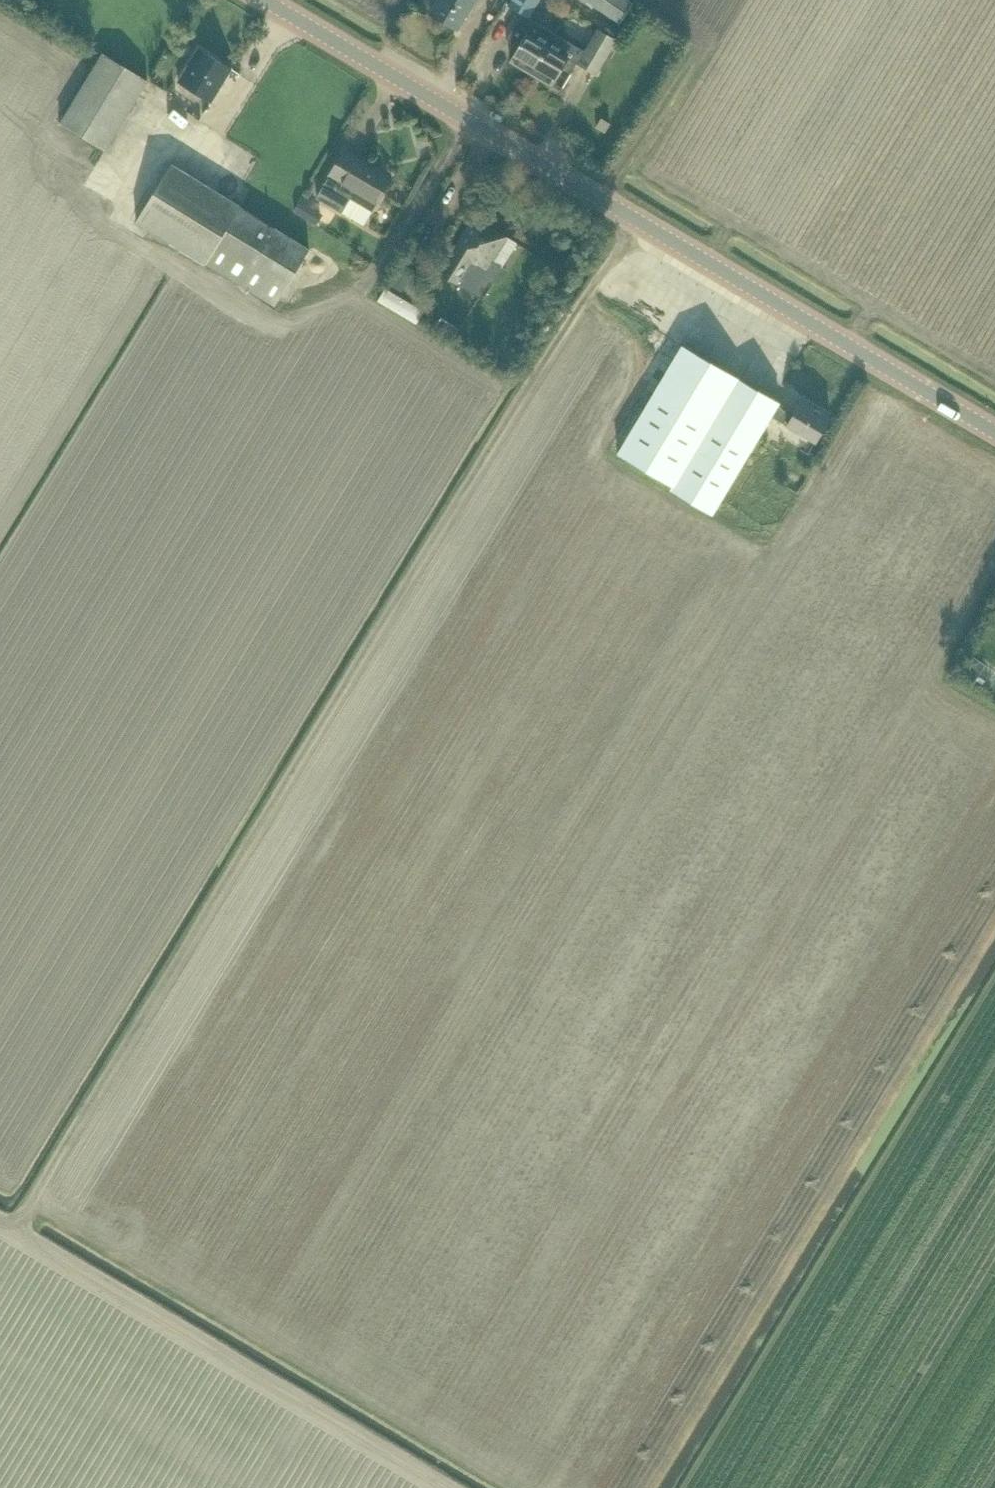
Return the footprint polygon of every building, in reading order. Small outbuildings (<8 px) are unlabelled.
[(475,0),(440,0),(432,14),(458,29),(475,0)] [(509,6),(523,14),(523,13),(534,20),(546,0),(513,0),(509,6)] [(630,0),(586,0),(620,23),(634,3),(630,0)] [(549,45),(556,33),(534,20),(523,13),(523,14),(508,40),(519,46),(510,62),(531,75),(549,45)] [(593,35),(600,24),(586,14),(579,25),(593,35)] [(568,40),(556,33),(549,45),(531,75),(552,87),(553,85),(561,90),(577,63),(597,75),(618,40),(598,28),(585,50),(568,40)] [(213,102),(234,68),(200,47),(179,82),(213,102)] [(74,131),(96,145),(107,151),(150,80),(104,52),(60,123),(74,131)] [(612,123),(602,118),(597,127),(606,132),(612,123)] [(380,169),(359,157),(356,162),(343,154),(329,178),(318,198),(365,225),(389,182),(377,175),(380,169)] [(198,259),(234,201),(173,162),(137,222),(198,259)] [(323,212),(302,198),(294,210),(316,225),(323,212)] [(275,307),(311,249),(234,201),(198,259),(275,307)] [(489,270),(509,235),(473,213),(439,272),(460,286),(472,264),(476,266),(478,264),(489,270)] [(574,269),(582,254),(574,249),(566,264),(574,269)] [(793,415),(778,406),(780,403),(683,345),(617,454),(716,512),(773,417),(815,442),(831,416),(802,400),(793,415)]
